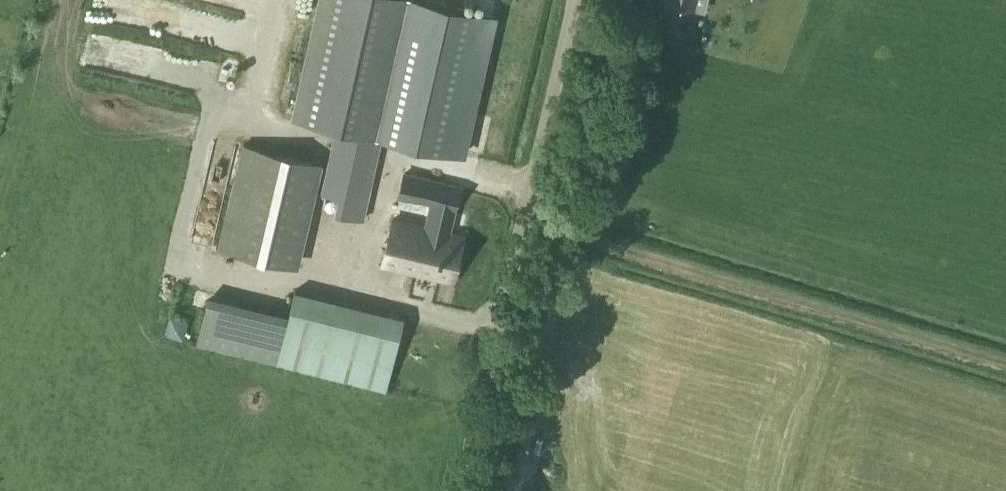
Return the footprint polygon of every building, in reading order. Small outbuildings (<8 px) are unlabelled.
[(492,16),(422,0),(322,0),(295,118),(337,127),(322,194),(339,198),(338,203),(336,202),(336,201),(335,200),(334,199),(333,198),(331,198),(330,198),(328,199),(326,200),(326,201),(325,202),(325,204),(325,206),(326,208),(328,209),(329,209),(330,210),(331,210),(333,209),(334,209),(335,208),(337,208),(336,214),(363,220),(383,129),(419,137),(410,175),(404,174),(398,197),(432,206),(426,228),(448,233),(458,187),(454,186),(463,147),(492,16)] [(289,265),(313,162),(243,145),(219,249),(289,265)] [(448,233),(426,228),(392,219),(381,265),(452,282),(463,237),(448,233)] [(165,240),(163,247),(184,253),(186,245),(165,240)] [(197,346),(387,394),(405,320),(296,293),(289,319),(209,299),(197,346)] [(170,316),(165,333),(182,338),(184,330),(187,321),(170,316)]
